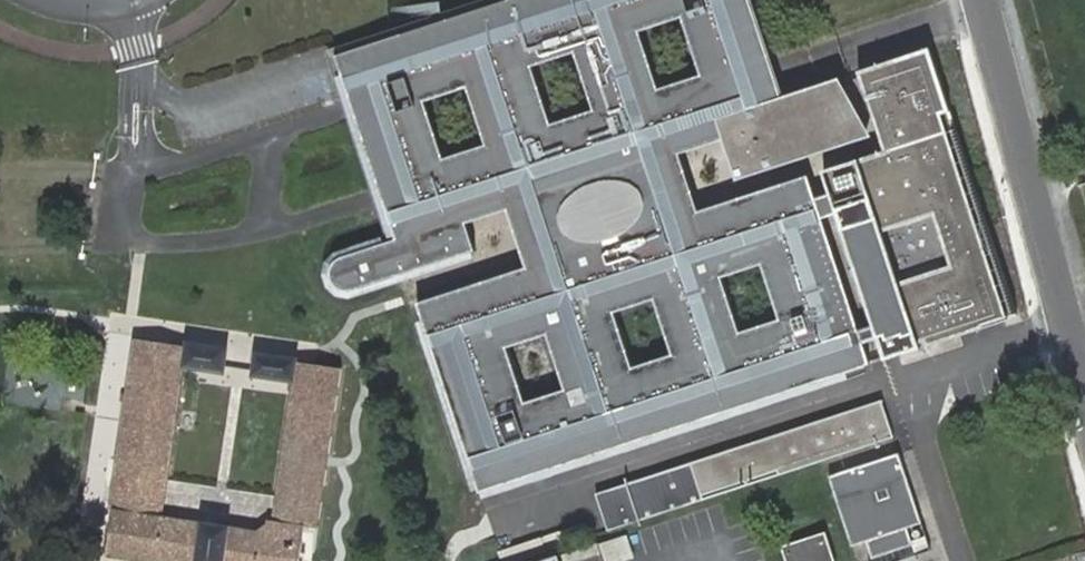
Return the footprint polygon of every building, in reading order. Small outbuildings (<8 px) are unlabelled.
[(352,288),(365,288),(480,249),(470,224),(511,210),(526,261),(528,267),(419,303),(479,489),(872,361),(814,175),(698,210),(680,154),(720,141),(737,180),(854,141),(830,78),(780,94),(772,72),(746,0),(514,0),(343,57),(359,105),(390,201),(401,236),(344,254),(336,263),(334,274),(336,279),(342,286),(352,288)] [(1018,320),(929,51),(852,77),(879,157),(824,175),(885,364),(921,352),(919,347),(926,345),(927,350),(1018,320)] [(107,552),(163,560),(299,560),(304,527),(317,529),(341,370),(296,363),(297,360),(256,354),(253,376),(292,382),(270,526),(260,533),(163,518),(186,368),(224,374),(228,349),(188,343),(187,348),(133,340),(109,502),(118,503),(116,517),(113,516),(107,552)] [(881,400),(595,493),(607,531),(894,437),(881,400)] [(899,453),(829,476),(852,546),(866,541),(872,558),(912,545),(906,527),(921,522),(899,453)] [(780,546),(785,560),(835,560),(825,532),(780,546)]
